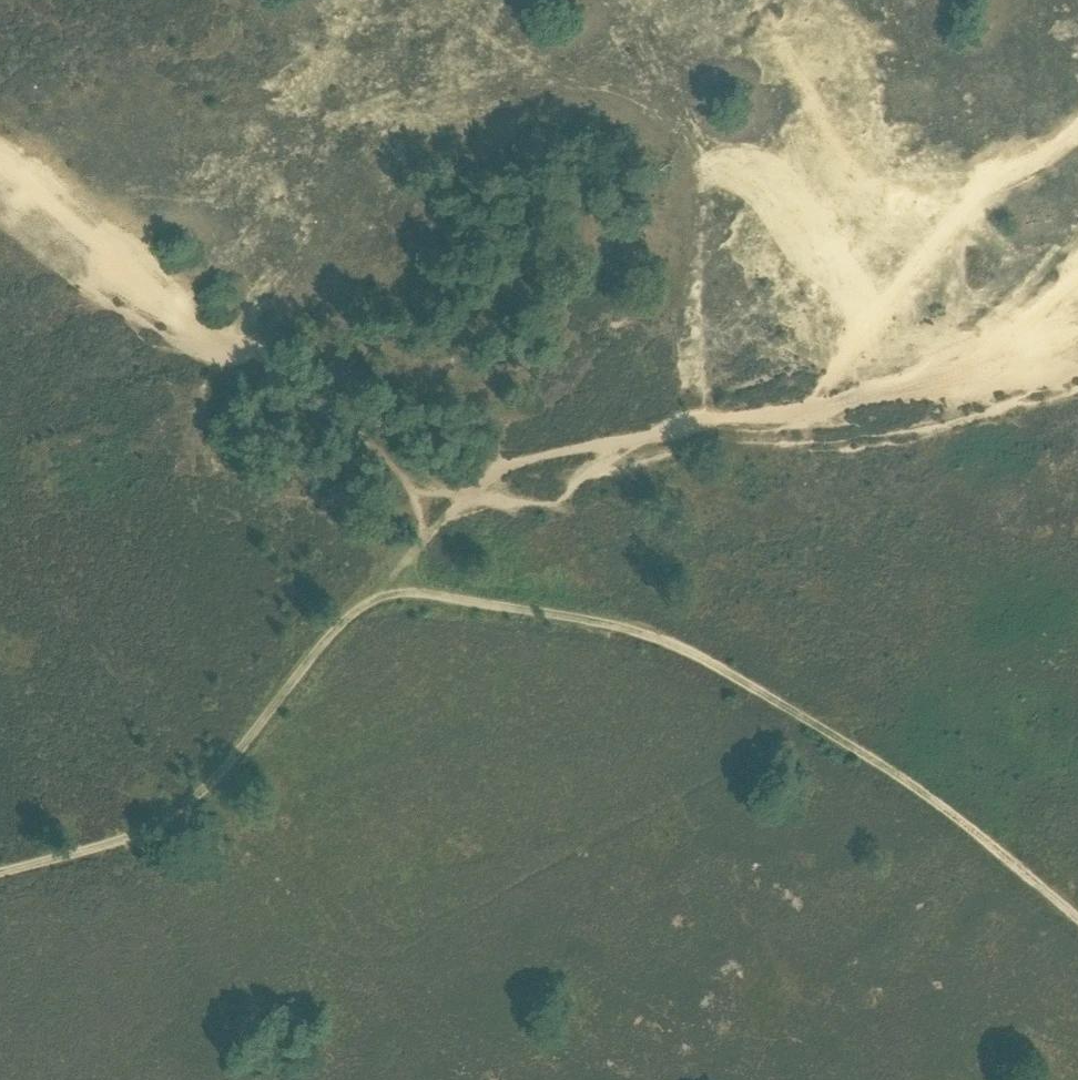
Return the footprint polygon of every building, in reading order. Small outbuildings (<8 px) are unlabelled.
[(381,578),(367,591),(375,599),(388,585),(381,578)]
